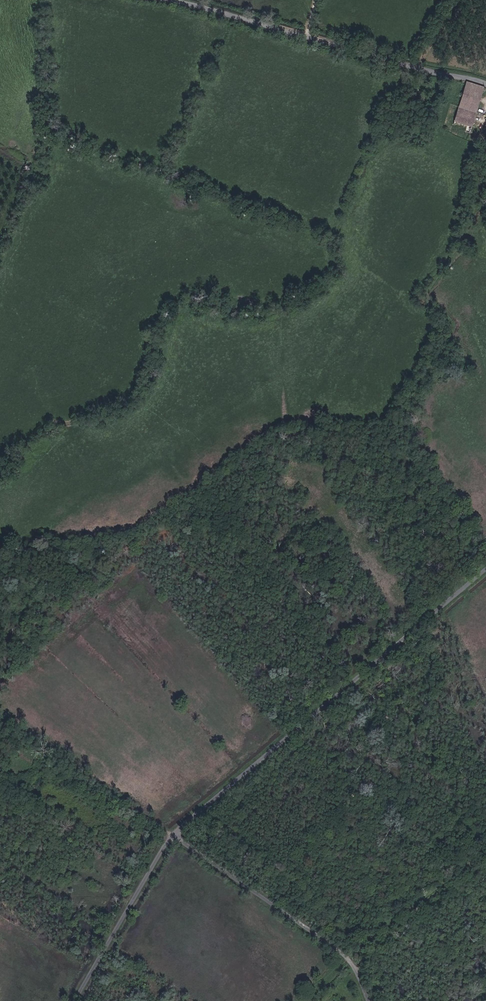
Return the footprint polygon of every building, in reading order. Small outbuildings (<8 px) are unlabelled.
[(477,116),(485,90),(467,85),(452,130),(470,137),(475,119),(467,116),(468,113),(477,116)]
